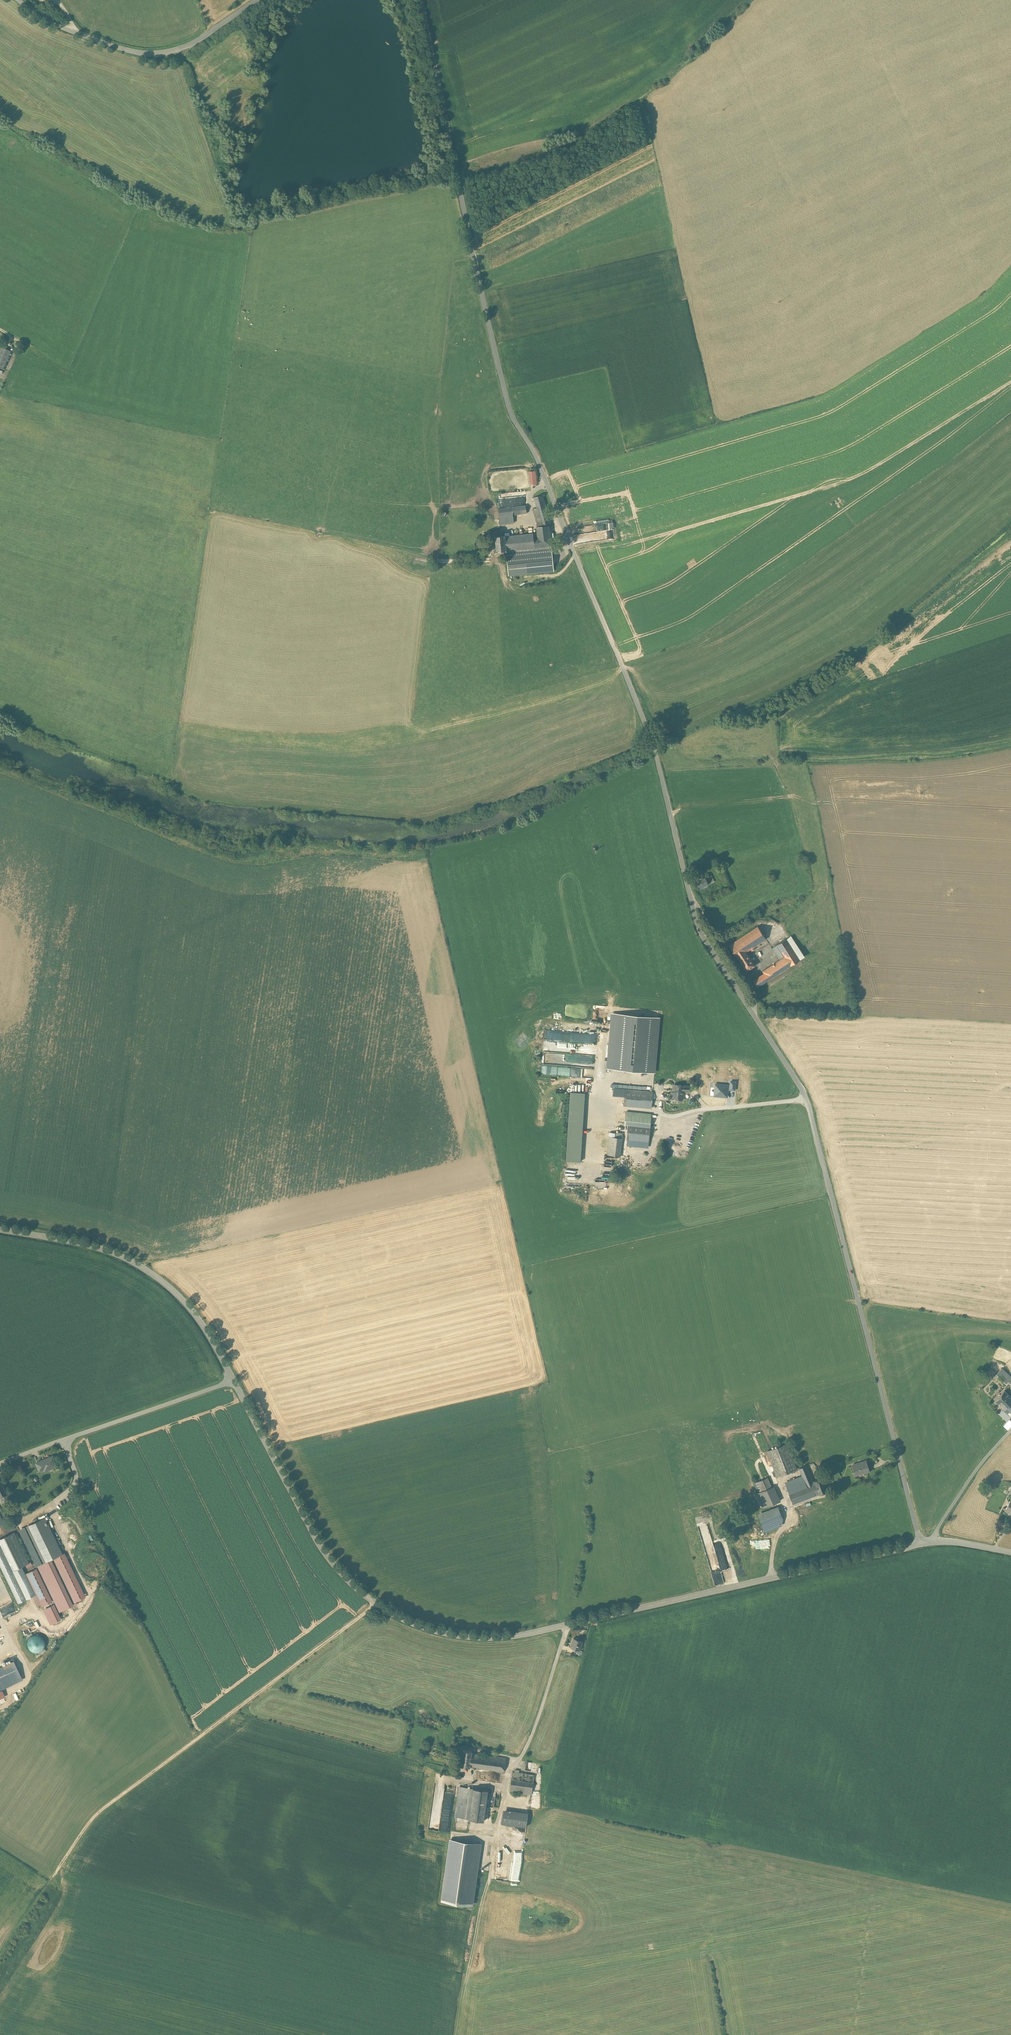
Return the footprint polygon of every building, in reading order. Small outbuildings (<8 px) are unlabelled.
[(1,347),(0,349),(0,368),(3,369),(10,351),(1,347)] [(530,489),(490,492),(499,508),(512,507),(526,505),(530,489)] [(543,495),(533,498),(535,505),(545,502),(543,495)] [(545,502),(535,505),(536,508),(540,521),(549,518),(545,502)] [(526,505),(512,507),(513,515),(527,513),(526,505)] [(512,507),(499,508),(501,524),(514,523),(513,515),(512,507)] [(549,518),(540,521),(536,508),(533,509),(538,527),(549,526),(551,525),(549,518)] [(538,527),(536,527),(538,538),(534,538),(535,548),(551,546),(549,526),(538,527)] [(594,531),(594,539),(612,539),(612,532),(601,532),(601,533),(598,533),(598,531),(594,531)] [(533,533),(505,536),(507,550),(535,548),(534,538),(533,533)] [(505,535),(495,536),(497,552),(507,551),(507,550),(505,536),(505,535)] [(535,548),(507,550),(507,551),(507,558),(536,555),(536,553),(551,551),(551,546),(535,548)] [(705,878),(697,882),(700,888),(709,884),(705,878)] [(757,926),(729,945),(738,957),(746,952),(751,949),(754,947),(766,939),(757,926)] [(786,939),(777,945),(779,948),(782,952),(791,946),(786,939)] [(800,960),(791,946),(782,952),(785,957),(790,965),(791,966),(800,960)] [(782,952),(779,948),(774,951),(772,948),(779,960),(785,957),(782,952)] [(748,954),(746,952),(738,957),(740,960),(739,961),(741,964),(742,963),(747,971),(755,965),(753,961),(752,959),(752,960),(750,958),(751,957),(748,954)] [(779,960),(763,971),(764,973),(769,980),(790,965),(785,957),(779,960)] [(764,973),(754,980),(753,980),(752,980),(757,987),(769,980),(764,973)] [(661,1019),(611,1014),(606,1070),(656,1074),(661,1019)] [(529,1039),(519,1039),(519,1060),(528,1060),(529,1039)] [(690,1086),(673,1084),(673,1091),(674,1093),(673,1097),(677,1098),(678,1099),(683,1099),(683,1094),(682,1092),(682,1091),(690,1092),(690,1086)] [(653,1092),(625,1090),(624,1106),(651,1108),(653,1092)] [(585,1093),(570,1092),(567,1139),(582,1140),(585,1093)] [(651,1114),(626,1112),(626,1117),(650,1120),(651,1114)] [(650,1120),(626,1117),(625,1124),(629,1125),(650,1127),(650,1120)] [(650,1127),(629,1125),(627,1139),(648,1141),(650,1127)] [(615,1133),(609,1132),(607,1155),(612,1155),(614,1141),(615,1133)] [(596,1135),(595,1135),(594,1135),(593,1135),(592,1135),(591,1135),(591,1136),(590,1137),(589,1137),(589,1138),(588,1139),(588,1140),(588,1141),(588,1142),(588,1143),(589,1144),(590,1145),(591,1146),(592,1147),(593,1147),(594,1147),(595,1147),(596,1147),(597,1147),(598,1146),(599,1145),(600,1144),(600,1143),(600,1142),(600,1141),(600,1140),(600,1139),(600,1138),(599,1137),(598,1136),(597,1136),(596,1135)] [(582,1140),(567,1139),(566,1160),(581,1161),(582,1140)] [(621,1142),(614,1141),(612,1155),(619,1156),(621,1142)] [(603,1163),(602,1167),(613,1169),(614,1157),(608,1157),(608,1160),(606,1159),(605,1163),(603,1163)] [(1001,1369),(996,1374),(1006,1384),(1008,1382),(1010,1379),(1010,1378),(1001,1369)] [(1004,1390),(994,1400),(1003,1409),(1003,1410),(1010,1402),(1010,1397),(1004,1390)] [(787,1443),(767,1451),(777,1476),(797,1469),(787,1443)] [(47,1459),(42,1461),(36,1463),(39,1471),(44,1469),(44,1470),(46,1471),(47,1470),(48,1469),(52,1467),(53,1468),(57,1466),(53,1455),(47,1458),(47,1459)] [(866,1460),(852,1464),(856,1475),(869,1471),(866,1460)] [(806,1466),(799,1468),(802,1475),(809,1472),(806,1466)] [(809,1472),(802,1475),(805,1481),(811,1478),(809,1472)] [(768,1477),(757,1482),(761,1491),(772,1487),(768,1477)] [(822,1477),(814,1480),(819,1493),(819,1494),(827,1491),(822,1477)] [(819,1493),(814,1480),(813,1481),(811,1478),(805,1481),(806,1484),(811,1482),(816,1495),(819,1493)] [(3,1495),(5,1500),(11,1497),(9,1491),(6,1492),(0,1480),(0,1496),(3,1495)] [(806,1484),(788,1491),(793,1504),(816,1495),(811,1482),(806,1484)] [(761,1491),(759,1492),(766,1506),(780,1500),(773,1486),(772,1487),(761,1491)] [(766,1506),(759,1492),(756,1493),(762,1508),(766,1506)] [(777,1506),(758,1515),(763,1525),(777,1519),(782,1517),(777,1506)] [(45,1517),(26,1526),(44,1562),(62,1553),(45,1517)] [(24,1519),(17,1523),(19,1527),(26,1523),(24,1519)] [(777,1519),(763,1525),(766,1531),(780,1525),(777,1519)] [(42,1563),(25,1527),(19,1530),(36,1566),(42,1563)] [(14,1532),(0,1539),(15,1569),(19,1567),(28,1562),(14,1532)] [(18,1602),(25,1599),(0,1547),(0,1563),(18,1602)] [(713,1580),(721,1579),(721,1572),(728,1571),(728,1563),(724,1564),(724,1566),(722,1566),(722,1569),(719,1570),(720,1576),(713,1576),(713,1580)] [(23,1575),(19,1567),(15,1569),(28,1597),(32,1595),(23,1575)] [(38,1606),(51,1600),(37,1569),(23,1575),(32,1595),(38,1606)] [(31,1654),(37,1650),(39,1654),(45,1651),(42,1646),(45,1645),(37,1632),(23,1641),(31,1654)] [(583,1641),(573,1638),(570,1647),(576,1649),(579,1650),(580,1650),(583,1641)] [(0,1668),(0,1690),(21,1680),(13,1662),(0,1668)] [(473,1751),(463,1750),(461,1766),(470,1768),(470,1767),(472,1754),(473,1751)] [(506,1758),(472,1754),(470,1767),(504,1772),(506,1758)] [(535,1774),(523,1773),(513,1772),(511,1787),(533,1790),(535,1774)] [(474,1788),(460,1786),(455,1816),(469,1819),(474,1788)] [(488,1790),(474,1788),(469,1819),(483,1821),(488,1793),(488,1790)] [(433,1790),(428,1828),(449,1831),(454,1797),(443,1795),(443,1791),(433,1790)] [(527,1817),(502,1813),(501,1824),(526,1827),(527,1817)] [(481,1844),(451,1839),(442,1900),(472,1904),(481,1844)]
